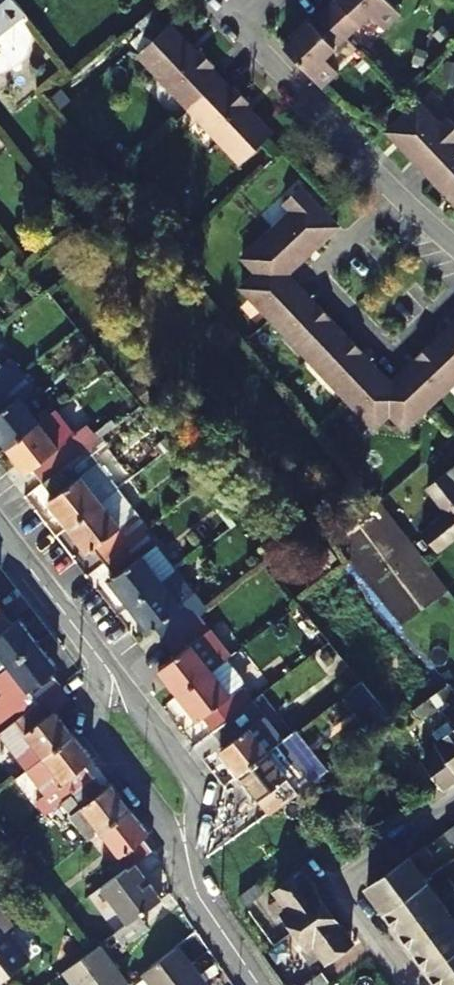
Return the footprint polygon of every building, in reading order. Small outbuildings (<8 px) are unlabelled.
[(27,12),(15,0),(0,0),(0,37),(27,12)] [(400,10),(391,0),(332,0),(323,8),(284,45),(321,85),(337,70),(324,56),(348,34),(370,13),(383,27),(400,10)] [(196,50),(170,22),(161,29),(139,50),(190,105),(240,160),(262,141),(271,132),(245,103),(249,99),(234,84),(230,87),(221,77),(211,67),(215,63),(200,46),(196,50)] [(419,102),(388,131),(425,170),(453,200),(453,121),(450,117),(441,125),(419,102)] [(302,186),(286,200),(294,209),(269,232),(243,256),(258,272),(242,287),(269,316),(307,356),(344,396),(375,428),(390,414),(405,430),(429,407),(453,383),(453,323),(440,336),(432,345),(431,344),(416,357),(418,358),(401,374),(403,375),(392,385),(372,364),(361,352),(362,350),(349,336),(317,303),(316,304),(301,288),(285,271),(295,261),(297,263),(328,234),(338,225),(325,210),(302,186)] [(23,371),(12,358),(0,367),(0,389),(23,371)] [(0,389),(0,438),(8,448),(41,423),(22,399),(36,388),(23,371),(0,389)] [(43,484),(85,451),(55,412),(41,423),(8,448),(27,472),(31,469),(43,484)] [(70,528),(116,491),(104,476),(85,451),(43,484),(56,500),(51,504),(70,528)] [(423,531),(437,548),(453,535),(453,464),(428,484),(449,511),(423,531)] [(116,491),(70,528),(90,554),(94,550),(105,564),(133,543),(148,532),(116,491)] [(133,543),(105,564),(116,578),(111,582),(130,606),(163,581),(133,543)] [(163,581),(130,606),(150,633),(155,629),(165,642),(204,611),(194,598),(183,607),(163,581)] [(39,645),(20,620),(16,624),(6,611),(0,616),(0,674),(9,667),(39,645)] [(204,611),(165,642),(177,658),(160,671),(179,696),(212,670),(192,645),(216,626),(204,611)] [(39,645),(9,667),(28,692),(30,691),(40,703),(61,686),(53,674),(58,670),(39,645)] [(238,714),(260,696),(229,656),(212,670),(179,696),(199,720),(202,718),(213,733),(238,714)] [(453,694),(453,686),(452,683),(433,697),(439,706),(453,694)] [(30,691),(28,692),(5,710),(15,722),(40,703),(30,691)] [(415,711),(422,719),(439,706),(433,697),(415,711)] [(0,733),(0,740),(24,772),(73,734),(54,709),(48,714),(40,703),(15,722),(0,733)] [(238,714),(213,733),(226,749),(222,753),(239,776),(269,754),(238,714)] [(440,738),(436,733),(422,744),(430,754),(426,757),(445,782),(453,776),(453,729),(440,738)] [(60,805),(97,777),(87,764),(92,760),(73,734),(24,772),(42,796),(37,801),(47,814),(60,805)] [(269,754),(239,776),(259,801),(263,798),(274,811),(298,792),(269,754)] [(97,777),(60,805),(90,843),(100,835),(131,811),(111,785),(106,789),(97,777)] [(115,871),(118,875),(127,869),(128,871),(137,864),(147,857),(153,852),(143,840),(149,835),(131,811),(100,835),(124,865),(115,871)] [(384,912),(427,881),(417,867),(435,854),(428,844),(367,889),(384,912)] [(147,877),(137,864),(128,871),(127,869),(118,875),(101,888),(128,925),(139,916),(163,899),(152,884),(145,889),(140,882),(147,877)] [(327,909),(302,874),(278,893),(280,896),(268,906),(278,919),(284,914),(296,931),(327,909)] [(399,933),(453,893),(453,879),(452,877),(434,891),(427,881),(384,912),(399,933)] [(247,905),(264,892),(257,883),(240,897),(247,905)] [(399,933),(413,952),(453,923),(453,918),(450,912),(453,909),(453,893),(399,933)] [(327,909),(296,931),(309,948),(303,953),(314,967),(325,959),(328,964),(353,945),(327,909)] [(12,928),(0,912),(0,984),(28,963),(5,933),(12,928)] [(124,948),(149,929),(139,916),(128,925),(114,935),(124,948)] [(428,973),(453,955),(453,923),(413,952),(428,973)] [(128,984),(99,946),(94,950),(85,956),(64,971),(75,984),(127,984),(128,984)] [(178,947),(142,973),(151,984),(207,984),(178,947)] [(428,973),(437,984),(453,984),(453,955),(428,973)] [(331,983),(324,974),(309,984),(329,984),(331,983)]
